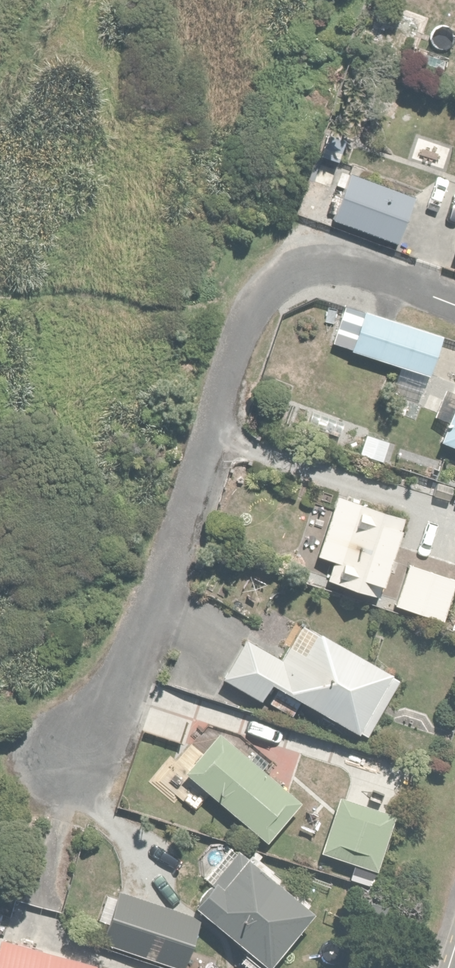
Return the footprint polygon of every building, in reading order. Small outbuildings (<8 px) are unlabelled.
[(349,174),(330,218),(396,245),(414,201),(349,174)] [(433,335),(355,310),(343,347),(422,371),(433,335)] [(438,434),(454,440),(454,385),(438,434)] [(354,445),(353,453),(386,458),(389,435),(360,431),(358,446),(354,445)] [(365,501),(330,489),(309,550),(328,556),(322,575),(373,592),(402,508),(367,496),(365,501)] [(387,598),(440,619),(454,581),(454,573),(405,553),(387,598)] [(398,669),(297,611),(273,653),(237,633),(215,671),(255,694),(266,674),(276,680),(264,700),(289,715),(298,698),(361,733),(398,669)] [(213,729),(177,771),(259,842),(295,800),(213,729)] [(389,810),(333,793),(317,848),(372,865),(389,810)] [(235,851),(193,902),(265,959),(306,908),(235,851)] [(110,887),(94,938),(176,963),(192,913),(110,887)] [(340,967),(342,967),(370,967),(376,937),(347,931),(340,967)] [(84,957),(0,932),(0,967),(80,967),(84,957)]
